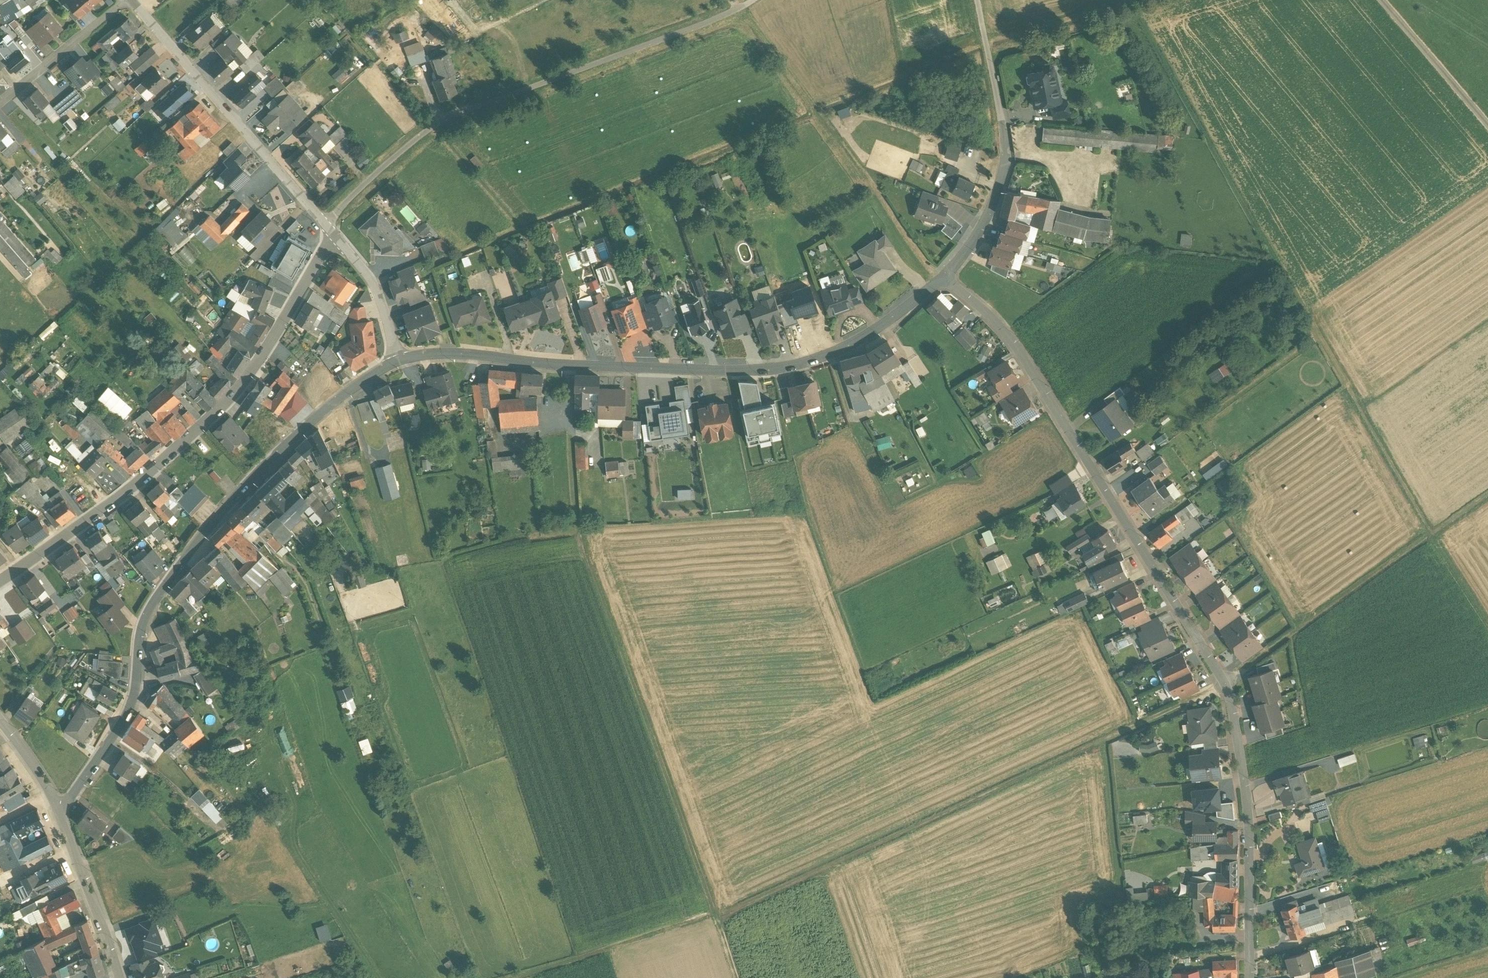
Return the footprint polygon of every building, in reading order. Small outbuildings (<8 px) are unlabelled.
[(1,5),(5,13),(10,11),(16,7),(17,6),(13,0),(8,0),(1,5)] [(17,6),(16,7),(19,10),(29,4),(26,0),(13,0),(17,6)] [(83,0),(69,0),(67,2),(73,8),(80,17),(90,9),(83,0)] [(90,9),(101,0),(83,0),(90,9)] [(465,12),(464,11),(474,5),(471,0),(458,0),(453,4),(461,15),(465,12)] [(474,23),(485,16),(477,4),(467,11),(474,23)] [(73,8),(68,13),(75,21),(80,17),(73,8)] [(5,13),(2,15),(0,16),(0,20),(3,25),(7,22),(8,24),(17,18),(14,13),(12,14),(10,11),(5,13)] [(62,29),(48,14),(33,28),(42,39),(37,43),(40,47),(62,29)] [(75,21),(80,27),(85,23),(80,17),(75,21)] [(196,29),(190,35),(191,36),(201,47),(220,30),(209,18),(196,29)] [(128,19),(116,29),(115,28),(114,29),(119,34),(125,41),(138,30),(128,19)] [(14,32),(7,23),(3,27),(10,35),(14,32)] [(192,24),(182,33),(187,39),(191,36),(190,35),(196,29),(192,24)] [(42,39),(33,28),(27,32),(37,43),(42,39)] [(114,29),(97,43),(104,51),(111,45),(109,43),(119,34),(114,29)] [(395,43),(409,40),(407,31),(393,34),(395,43)] [(2,39),(5,43),(12,38),(8,34),(2,39)] [(222,35),(213,44),(217,49),(227,40),(222,35)] [(241,44),(233,35),(227,40),(217,49),(225,58),(228,56),(233,62),(235,60),(242,54),(236,48),(241,44)] [(0,48),(0,52),(7,61),(20,50),(11,39),(4,44),(0,48)] [(104,51),(97,43),(91,48),(98,56),(103,51),(104,51)] [(104,51),(103,51),(112,61),(115,58),(115,57),(119,54),(111,45),(104,51)] [(119,54),(115,57),(115,58),(112,61),(118,68),(121,65),(123,68),(137,56),(129,45),(119,54)] [(151,48),(130,66),(139,76),(159,58),(151,48)] [(7,61),(7,62),(8,64),(16,72),(30,61),(20,50),(7,61)] [(424,51),(407,57),(411,69),(428,63),(424,51)] [(8,64),(7,62),(7,61),(0,52),(0,71),(8,64)] [(242,54),(235,60),(240,66),(247,60),(247,59),(242,54)] [(253,54),(247,59),(247,60),(240,66),(247,74),(260,62),(253,54)] [(449,55),(431,61),(438,80),(454,75),(456,74),(449,55)] [(82,59),(66,71),(79,87),(92,76),(88,70),(89,69),(86,64),(82,59)] [(223,59),(209,70),(220,83),(234,72),(233,71),(228,66),(223,59)] [(86,64),(89,69),(88,70),(92,76),(94,79),(102,73),(91,60),(86,64)] [(233,62),(228,66),(233,71),(240,66),(235,60),(233,62)] [(1053,65),(1049,63),(1045,64),(1042,67),(1043,71),(1028,74),(1026,78),(1027,83),(1031,85),(1035,107),(1051,104),(1060,102),(1060,101),(1053,65)] [(168,82),(156,69),(143,81),(135,89),(141,95),(149,87),(155,94),(168,82)] [(438,80),(433,82),(440,101),(457,94),(453,85),(457,84),(454,75),(438,80)] [(256,76),(245,86),(251,91),(252,90),(261,81),(256,76)] [(124,85),(116,77),(110,82),(117,90),(124,85)] [(275,78),(263,89),(273,100),(285,90),(286,89),(275,78)] [(350,83),(345,78),(338,85),(342,90),(350,83)] [(286,89),(285,90),(291,97),(295,94),(297,97),(306,89),(296,79),(286,89)] [(172,95),(172,96),(164,103),(163,104),(164,110),(170,113),(181,103),(191,94),(184,85),(173,95),(172,95)] [(245,86),(245,85),(232,97),(243,109),(256,97),(251,91),(245,86)] [(108,86),(103,90),(107,96),(113,91),(108,86)] [(49,103),(38,89),(24,100),(35,114),(42,109),(49,103)] [(74,90),(63,99),(72,108),(82,99),(74,90)] [(169,90),(160,98),(164,103),(172,96),(172,95),(173,95),(169,90)] [(273,100),(273,101),(278,106),(289,97),(284,91),(273,100)] [(191,94),(181,103),(185,107),(197,96),(194,92),(191,94)] [(117,99),(112,93),(107,97),(113,103),(117,99)] [(278,106),(272,112),(273,113),(263,122),(270,130),(280,121),(290,131),(306,116),(299,107),(297,109),(288,100),(290,98),(289,97),(278,106)] [(149,98),(140,106),(146,112),(155,104),(149,98)] [(63,99),(58,103),(66,112),(72,108),(63,99)] [(1060,102),(1051,104),(1053,118),(1069,115),(1066,100),(1060,101),(1060,102)] [(49,103),(42,109),(48,117),(55,112),(52,108),(53,108),(49,103)] [(66,112),(58,103),(53,108),(52,108),(55,112),(60,117),(66,112)] [(210,116),(199,103),(187,114),(193,121),(184,128),(179,121),(172,127),(170,129),(174,134),(180,141),(188,134),(210,116)] [(121,104),(111,113),(115,118),(125,108),(121,104)] [(48,117),(42,109),(35,114),(42,122),(48,117)] [(839,112),(841,119),(850,116),(848,109),(839,112)] [(55,112),(48,117),(53,123),(60,117),(55,112)] [(210,116),(188,134),(192,139),(201,131),(207,138),(220,128),(210,116)] [(119,120),(114,125),(120,131),(125,126),(119,120)] [(76,127),(70,121),(66,125),(71,132),(76,127)] [(310,121),(297,133),(300,138),(314,126),(310,121)] [(168,122),(159,130),(163,134),(170,129),(172,127),(168,122)] [(314,126),(300,138),(310,149),(314,153),(320,148),(329,139),(328,139),(315,124),(314,126)] [(1158,136),(1043,125),(1042,141),(1157,152),(1158,136)] [(163,134),(162,135),(166,140),(174,134),(170,129),(163,134)] [(348,136),(341,129),(338,131),(345,139),(348,136)] [(338,131),(333,136),(333,135),(328,139),(329,139),(336,147),(345,139),(338,131)] [(7,133),(0,139),(7,147),(14,141),(7,133)] [(192,139),(188,134),(180,141),(185,147),(193,156),(201,149),(192,139)] [(336,147),(333,149),(342,159),(357,146),(348,136),(345,139),(336,147)] [(20,147),(15,140),(14,141),(7,147),(1,152),(6,158),(20,147)] [(150,149),(144,142),(135,150),(141,157),(150,149)] [(231,144),(223,153),(228,158),(237,150),(231,144)] [(960,149),(948,145),(945,155),(957,159),(960,149)] [(185,147),(178,154),(185,162),(193,156),(185,147)] [(320,148),(314,153),(321,161),(326,155),(320,148)] [(56,157),(50,149),(47,151),(53,159),(56,157)] [(314,153),(310,149),(304,154),(315,166),(321,161),(314,153)] [(228,158),(224,163),(229,169),(235,163),(238,166),(246,159),(237,150),(228,158)] [(295,162),(292,165),(303,177),(315,166),(304,154),(301,157),(295,162)] [(372,163),(363,154),(357,159),(360,162),(357,164),(362,171),(372,163)] [(334,163),(326,155),(321,161),(327,169),(334,163)] [(321,161),(315,166),(322,174),(327,169),(321,161)] [(919,164),(913,161),(909,169),(916,172),(919,164)] [(238,166),(235,163),(229,169),(221,176),(225,180),(225,187),(232,187),(236,191),(250,178),(238,166)] [(488,176),(480,165),(474,170),(483,180),(488,176)] [(959,170),(948,165),(945,171),(947,172),(948,171),(956,175),(959,170)] [(315,166),(303,177),(313,189),(325,177),(322,174),(315,166)] [(924,172),(919,169),(915,175),(921,179),(924,172)] [(956,175),(948,171),(947,172),(941,187),(967,199),(975,184),(956,175)] [(19,172),(15,175),(19,181),(22,178),(24,177),(19,172)] [(14,177),(4,185),(10,193),(19,185),(20,184),(14,177)] [(19,185),(10,193),(15,199),(24,191),(19,185)] [(938,196),(923,191),(921,197),(936,202),(938,196)] [(1027,195),(1007,192),(1003,207),(1011,209),(1011,206),(1024,209),(1027,195)] [(39,195),(33,199),(39,205),(44,201),(39,195)] [(1047,199),(1027,195),(1024,209),(1034,212),(1048,215),(1051,202),(1046,202),(1047,199)] [(936,202),(921,197),(915,215),(925,218),(926,216),(941,222),(945,225),(950,219),(948,217),(944,216),(947,208),(942,206),(943,204),(936,202)] [(1060,201),(1047,199),(1046,202),(1051,202),(1048,215),(1045,229),(1052,231),(1057,209),(1058,209),(1060,201)] [(242,206),(231,216),(234,219),(231,223),(234,226),(248,212),(242,206)] [(1011,209),(1003,207),(1000,216),(1008,218),(1011,209)] [(1058,209),(1057,209),(1052,231),(1084,239),(1108,242),(1110,220),(1087,218),(1058,209)] [(1048,215),(1034,212),(1032,225),(1045,229),(1048,215)] [(177,216),(174,213),(155,231),(159,235),(160,234),(174,249),(185,238),(186,239),(192,234),(190,232),(185,236),(172,221),(177,216)] [(263,214),(243,234),(255,246),(258,243),(261,245),(266,240),(278,228),(263,214)] [(234,219),(231,216),(220,228),(227,234),(234,226),(231,223),(234,219)] [(383,216),(372,225),(369,222),(361,229),(367,236),(369,234),(374,239),(375,238),(382,247),(382,254),(401,256),(402,240),(383,216)] [(220,228),(209,217),(200,227),(218,244),(227,234),(220,228)] [(962,226),(951,218),(950,219),(945,225),(941,230),(951,239),(962,226)] [(1029,224),(1010,218),(1005,233),(1021,238),(1024,239),(1029,224)] [(26,281),(32,276),(27,270),(36,262),(0,220),(0,251),(26,281)] [(421,243),(434,238),(428,224),(415,230),(421,243)] [(1005,233),(1001,232),(997,247),(1014,252),(1017,252),(1021,238),(1005,233)] [(1190,246),(1191,234),(1181,233),(1180,244),(1190,246)] [(892,246),(885,236),(875,242),(883,252),(892,246)] [(173,256),(191,241),(188,238),(170,253),(173,256)] [(303,263),(310,251),(288,238),(271,268),(293,281),(300,268),(301,269),(305,263),(303,263)] [(261,245),(258,243),(255,246),(248,253),(257,261),(272,246),(266,240),(261,245)] [(875,242),(875,241),(864,249),(871,258),(872,257),(873,260),(855,273),(866,289),(880,280),(878,277),(893,267),(883,252),(875,242)] [(439,242),(434,244),(438,256),(438,257),(449,253),(448,253),(439,242)] [(434,243),(421,247),(426,261),(438,257),(438,256),(434,244),(434,243)] [(509,258),(517,253),(511,244),(503,249),(509,258)] [(997,247),(994,246),(989,261),(992,262),(1010,267),(1014,252),(997,247)] [(592,247),(578,253),(583,265),(590,262),(591,264),(598,262),(592,247)] [(173,258),(186,272),(187,270),(175,256),(173,258)] [(1049,256),(1046,268),(1059,272),(1062,260),(1049,256)] [(67,265),(60,258),(57,262),(53,258),(49,261),(60,272),(67,265)] [(1006,278),(1010,267),(992,262),(991,270),(1006,278)] [(1063,262),(1060,271),(1066,274),(1069,265),(1063,262)] [(257,271),(272,279),(275,274),(260,266),(257,271)] [(414,267),(397,273),(399,279),(412,273),(413,274),(417,273),(414,267)] [(608,269),(600,272),(604,285),(612,282),(608,269)] [(352,284),(335,271),(323,288),(333,296),(340,301),(342,298),(352,284)] [(399,279),(389,282),(394,294),(417,285),(413,274),(412,273),(399,279)] [(499,275),(500,286),(510,285),(509,274),(499,275)] [(769,283),(767,275),(761,277),(763,284),(769,283)] [(561,279),(547,284),(550,293),(553,301),(567,296),(561,279)] [(257,285),(249,281),(241,295),(252,299),(257,285)] [(704,295),(699,281),(692,283),(697,298),(704,295)] [(231,289),(238,292),(241,288),(234,284),(231,289)] [(845,284),(832,289),(829,287),(825,289),(824,291),(823,292),(830,314),(852,306),(852,304),(847,291),(845,284)] [(273,291),(257,285),(252,299),(267,305),(273,291)] [(417,285),(394,294),(398,305),(408,301),(421,296),(421,295),(417,285)] [(858,287),(847,291),(852,304),(863,300),(858,287)] [(795,318),(796,318),(817,311),(809,288),(787,296),(789,302),(795,318)] [(236,303),(255,315),(257,310),(253,308),(255,301),(252,299),(241,295),(233,291),(227,298),(236,303)] [(533,301),(505,311),(512,331),(540,322),(541,324),(559,318),(553,301),(550,293),(533,299),(533,301)] [(421,296),(408,301),(411,307),(427,300),(424,294),(421,295),(421,296)] [(601,295),(591,298),(594,307),(598,305),(601,313),(607,311),(601,295)] [(340,301),(333,296),(327,303),(335,308),(343,314),(350,305),(342,298),(340,301)] [(774,298),(755,304),(758,314),(753,315),(757,328),(763,346),(776,341),(770,324),(781,320),(777,307),(774,298)] [(950,311),(936,298),(926,307),(940,321),(944,318),(950,312),(950,311)] [(637,300),(629,302),(631,309),(632,308),(635,316),(642,314),(637,300)] [(267,305),(255,301),(253,308),(257,310),(264,314),(267,305)] [(473,301),(449,309),(456,327),(478,320),(479,325),(490,321),(483,301),(474,304),(473,301)] [(698,301),(689,304),(692,313),(683,316),(691,336),(699,333),(700,336),(701,335),(700,334),(705,332),(705,334),(706,333),(706,331),(710,330),(703,309),(701,309),(698,301)] [(735,301),(726,304),(725,306),(724,306),(723,309),(723,310),(717,312),(726,337),(735,334),(735,333),(739,331),(740,332),(742,331),(744,330),(740,321),(741,318),(741,317),(735,301)] [(960,301),(950,311),(950,312),(956,318),(968,308),(960,301)] [(789,302),(777,307),(781,320),(785,329),(799,325),(796,318),(795,318),(789,302)] [(255,315),(236,303),(231,310),(248,319),(250,322),(255,315)] [(659,304),(655,303),(650,305),(647,308),(649,312),(654,325),(653,325),(655,329),(663,326),(663,327),(672,324),(669,316),(671,315),(669,312),(667,305),(660,308),(659,304)] [(319,312),(306,304),(295,323),(308,330),(319,312)] [(430,305),(404,315),(414,343),(441,332),(430,305)] [(594,307),(581,311),(589,332),(606,326),(601,313),(598,305),(594,307)] [(335,308),(327,318),(341,327),(348,318),(343,314),(335,308)] [(364,308),(354,309),(350,315),(352,326),(366,324),(364,308)] [(631,309),(615,314),(623,335),(639,330),(635,316),(632,308),(631,309)] [(248,319),(231,310),(226,319),(225,322),(233,328),(239,333),(239,332),(242,327),(248,319)] [(264,314),(257,310),(255,315),(250,322),(258,325),(250,339),(258,347),(275,321),(264,314)] [(675,310),(669,312),(671,315),(669,316),(672,324),(679,321),(675,310)] [(649,312),(642,315),(646,327),(647,328),(653,325),(654,325),(649,312)] [(956,318),(950,312),(944,318),(954,327),(960,322),(956,318)] [(144,319),(148,325),(155,320),(151,314),(144,319)] [(642,314),(635,316),(639,330),(646,327),(642,315),(642,314)] [(745,315),(741,317),(741,318),(740,321),(744,330),(742,331),(744,335),(751,332),(745,315)] [(328,332),(336,336),(341,327),(332,323),(328,332)] [(352,326),(354,345),(343,351),(343,349),(341,350),(354,370),(365,363),(364,361),(369,358),(370,358),(372,358),(373,358),(374,357),(374,356),(374,354),(374,353),(371,323),(366,324),(352,326)] [(247,331),(242,327),(239,332),(244,336),(247,331)] [(233,328),(225,339),(223,337),(213,348),(222,354),(231,344),(231,343),(239,333),(233,328)] [(976,342),(963,328),(955,337),(967,350),(976,342)] [(239,332),(239,333),(231,343),(237,348),(236,350),(239,352),(250,360),(258,348),(244,336),(239,332)] [(900,361),(887,341),(867,354),(876,367),(880,373),(887,369),(900,361)] [(991,350),(984,346),(978,358),(984,361),(991,350)] [(321,359),(329,370),(339,362),(328,347),(321,359)] [(250,360),(239,352),(235,357),(247,364),(250,360)] [(222,364),(213,354),(204,362),(214,372),(222,364)] [(867,354),(859,356),(840,361),(848,388),(859,385),(856,381),(860,380),(857,373),(864,370),(876,367),(867,354)] [(235,357),(232,361),(230,359),(225,365),(237,377),(247,364),(235,357)] [(900,361),(887,369),(893,378),(905,370),(902,365),(900,361)] [(921,382),(908,361),(902,365),(905,370),(915,386),(921,382)] [(197,362),(188,369),(193,374),(202,367),(197,362)] [(1006,362),(989,373),(999,390),(1007,385),(1016,380),(1006,362)] [(1225,375),(1232,370),(1227,362),(1220,367),(1225,375)] [(237,379),(222,364),(214,372),(221,379),(230,388),(237,379)] [(867,381),(881,375),(880,373),(876,367),(864,370),(867,381)] [(985,368),(975,374),(978,379),(989,373),(985,368)] [(1219,368),(1209,374),(1215,383),(1224,376),(1219,368)] [(893,378),(887,369),(880,373),(881,375),(885,383),(893,378)] [(188,371),(168,388),(175,397),(185,388),(196,379),(188,371)] [(282,372),(275,379),(283,387),(289,379),(282,372)] [(515,375),(489,373),(488,383),(488,384),(496,385),(514,386),(515,375)] [(449,374),(434,379),(433,377),(427,379),(432,397),(426,399),(429,410),(440,407),(456,402),(457,401),(449,374)] [(19,375),(6,384),(10,390),(23,380),(19,375)] [(522,376),(515,375),(514,386),(523,387),(522,376)] [(867,381),(859,386),(867,401),(889,390),(885,383),(881,375),(867,381)] [(538,376),(522,376),(523,387),(524,400),(537,399),(540,399),(538,376)] [(52,388),(40,377),(31,386),(43,397),(52,388)] [(590,378),(576,378),(576,402),(588,402),(588,388),(590,388),(590,378)] [(599,378),(590,378),(590,388),(588,388),(588,402),(588,405),(595,405),(595,418),(598,418),(597,404),(598,404),(598,393),(598,391),(599,378)] [(196,379),(185,388),(194,398),(204,388),(196,379)] [(221,379),(216,384),(225,393),(230,388),(221,379)] [(298,387),(289,379),(283,387),(283,388),(293,395),(298,387)] [(259,380),(249,394),(261,403),(264,398),(271,389),(259,380)] [(814,382),(802,384),(807,406),(819,403),(814,382)] [(488,383),(479,384),(483,409),(499,407),(498,405),(499,405),(496,385),(488,384),(488,383)] [(747,441),(781,432),(774,402),(762,406),(756,383),(738,383),(745,408),(740,410),(747,441)] [(225,393),(216,384),(209,391),(218,401),(225,393)] [(802,384),(790,387),(793,401),(794,409),(795,409),(807,406),(802,384)] [(859,385),(848,388),(856,412),(871,407),(867,401),(859,386),(859,385)] [(999,390),(992,394),(997,403),(1004,398),(1012,393),(1007,385),(999,390)] [(95,399),(117,423),(131,410),(109,386),(95,399)] [(389,386),(375,392),(378,401),(380,406),(395,399),(391,391),(389,386)] [(411,386),(391,391),(395,399),(397,407),(415,403),(411,386)] [(688,386),(674,388),(677,407),(685,406),(686,411),(692,410),(691,403),(688,386)] [(204,388),(194,398),(207,412),(218,402),(205,387),(204,388)] [(1120,387),(1104,399),(1109,405),(1116,400),(1117,400),(1125,394),(1120,387)] [(283,388),(273,402),(283,409),(293,395),(283,388)] [(1012,393),(1004,398),(1009,406),(1024,397),(1019,389),(1012,393)] [(889,390),(867,401),(871,407),(873,411),(894,400),(889,390)] [(624,392),(598,391),(598,393),(598,404),(597,404),(598,418),(598,419),(624,420),(624,392)] [(164,392),(146,407),(150,411),(158,404),(168,396),(164,392)] [(296,393),(285,408),(280,415),(283,417),(288,423),(307,404),(296,393)] [(95,408),(80,394),(73,402),(88,416),(95,408)] [(261,403),(249,394),(239,407),(253,417),(262,404),(261,403)] [(168,396),(158,404),(166,412),(175,404),(168,396)] [(1009,406),(1004,409),(1010,419),(1014,416),(1018,422),(1035,412),(1030,405),(1029,405),(1024,397),(1009,406)] [(283,409),(273,402),(272,404),(264,398),(261,403),(262,404),(271,410),(277,415),(278,416),(283,409)] [(524,400),(525,403),(499,405),(498,405),(499,407),(501,428),(538,425),(537,399),(524,400)] [(1109,405),(1094,415),(1112,440),(1134,424),(1117,400),(1116,400),(1109,405)] [(378,401),(370,402),(377,419),(380,424),(387,422),(380,406),(378,401)] [(793,401),(781,404),(784,418),(797,415),(795,409),(794,409),(793,401)] [(370,402),(357,406),(362,425),(377,419),(370,402)] [(456,402),(440,407),(443,416),(459,411),(456,402)] [(588,402),(576,402),(575,417),(595,418),(595,405),(588,405),(588,402)] [(698,402),(691,403),(692,410),(694,424),(701,422),(699,410),(698,402)] [(166,412),(158,404),(150,411),(159,422),(168,414),(166,412)] [(715,405),(709,406),(709,408),(699,410),(701,422),(704,436),(731,431),(726,405),(716,407),(715,405)] [(656,406),(646,408),(651,442),(663,441),(663,435),(679,432),(680,438),(690,437),(686,411),(685,406),(677,407),(656,410),(656,406)] [(0,421),(0,438),(5,445),(32,427),(18,408),(0,421)] [(120,431),(95,408),(88,416),(75,430),(81,434),(100,453),(108,445),(104,441),(111,433),(115,437),(120,431)] [(137,420),(145,430),(155,422),(146,412),(137,420)] [(975,416),(978,422),(987,418),(984,412),(975,416)] [(184,432),(168,414),(159,422),(174,440),(184,432)] [(1168,416),(1161,420),(1164,425),(1171,420),(1168,416)] [(238,427),(230,417),(224,422),(225,423),(233,432),(238,427)] [(595,418),(575,417),(576,427),(596,428),(595,418)] [(624,420),(598,419),(598,418),(598,426),(623,428),(623,422),(624,422),(624,420)] [(74,440),(81,434),(75,430),(64,419),(58,424),(74,440)] [(170,440),(155,422),(145,430),(155,441),(160,448),(170,440)] [(387,422),(380,424),(383,437),(391,435),(387,422)] [(624,422),(623,422),(623,428),(623,440),(632,440),(633,423),(624,422)] [(233,432),(225,423),(213,433),(229,451),(239,443),(240,442),(232,432),(233,432)] [(250,441),(238,427),(233,432),(232,432),(240,442),(239,443),(243,447),(250,441)] [(130,440),(120,431),(115,437),(125,446),(130,440)] [(319,431),(308,440),(316,456),(328,451),(319,431)] [(878,449),(891,447),(889,436),(875,438),(878,449)] [(130,450),(136,445),(130,440),(125,446),(130,450)] [(154,452),(160,448),(155,441),(148,446),(154,452)] [(494,475),(531,470),(530,456),(499,459),(496,441),(487,442),(490,460),(493,460),(494,475)] [(148,446),(146,444),(144,447),(140,442),(136,446),(148,457),(154,452),(148,446)] [(1131,442),(1119,450),(1123,457),(1135,449),(1131,442)] [(1147,443),(1137,451),(1143,460),(1154,453),(1147,443)] [(122,458),(108,445),(100,453),(107,459),(107,460),(113,466),(122,458)] [(136,446),(136,445),(129,452),(131,455),(141,465),(148,457),(136,446)] [(588,470),(587,445),(576,445),(577,470),(588,470)] [(306,454),(302,446),(297,450),(299,453),(302,457),(306,454)] [(7,448),(0,455),(0,462),(7,470),(2,474),(16,491),(15,491),(18,494),(24,499),(37,490),(30,480),(33,477),(7,448)] [(96,449),(80,464),(93,478),(100,471),(98,469),(107,460),(107,459),(100,453),(96,449)] [(1123,457),(1119,450),(1104,459),(1113,473),(1128,464),(1123,457)] [(328,451),(316,456),(318,460),(321,459),(325,469),(334,465),(328,451)] [(299,453),(294,457),(300,464),(302,462),(304,460),(302,457),(299,453)] [(135,470),(141,465),(131,455),(125,461),(135,470)] [(1167,466),(1160,456),(1149,464),(1156,474),(1167,466)] [(300,464),(294,457),(289,461),(295,468),(300,464)] [(122,458),(113,466),(126,479),(135,470),(125,461),(122,458)] [(1223,459),(1202,473),(1207,480),(1228,465),(1223,459)] [(295,468),(289,461),(279,470),(290,481),(295,487),(299,484),(296,481),(303,476),(295,468)] [(44,474),(35,462),(29,466),(38,478),(44,474)] [(625,463),(618,464),(620,476),(627,475),(625,463)] [(618,464),(605,465),(606,474),(610,473),(619,472),(618,464)] [(392,468),(378,472),(386,502),(400,498),(392,468)] [(290,481),(279,470),(274,475),(284,486),(290,481)] [(221,480),(214,472),(209,476),(217,484),(221,480)] [(274,475),(256,493),(267,505),(268,504),(273,510),(277,511),(286,502),(277,493),(284,486),(274,475)] [(1059,491),(1072,483),(1073,483),(1067,475),(1050,485),(1055,494),(1059,491)] [(1236,484),(1230,476),(1226,479),(1232,487),(1236,484)] [(362,478),(349,480),(351,489),(364,486),(362,478)] [(1160,492),(1150,478),(1133,490),(1143,504),(1145,503),(1153,515),(1174,499),(1166,487),(1160,492)] [(1072,483),(1059,491),(1063,497),(1076,489),(1072,483)] [(159,484),(148,494),(157,505),(154,508),(166,522),(174,514),(163,502),(170,496),(169,495),(159,484)] [(184,495),(178,502),(192,516),(208,499),(194,485),(184,495)] [(177,488),(169,495),(170,496),(170,497),(172,498),(177,502),(178,502),(184,495),(177,488)] [(691,500),(691,489),(676,489),(676,500),(691,500)] [(1063,497),(1058,500),(1067,515),(1086,504),(1077,489),(1076,489),(1063,497)] [(50,510),(37,490),(24,499),(30,503),(33,504),(44,514),(50,510)] [(325,490),(317,495),(322,503),(330,498),(325,490)] [(305,500),(298,492),(292,497),(304,511),(305,510),(310,506),(305,500)] [(60,493),(50,499),(53,504),(56,502),(57,505),(51,509),(62,524),(75,515),(60,493)] [(267,505),(256,493),(251,497),(259,505),(260,504),(266,510),(269,508),(267,505)] [(317,505),(309,496),(305,500),(310,506),(326,524),(333,519),(321,506),(317,505)] [(259,505),(251,497),(242,506),(253,519),(254,520),(255,521),(266,510),(260,504),(259,505)] [(304,511),(292,497),(287,502),(299,515),(304,511)] [(139,502),(127,511),(143,532),(149,527),(143,520),(149,515),(139,502)] [(299,515),(287,502),(286,502),(277,511),(289,525),(299,515)] [(19,512),(13,506),(7,511),(13,518),(19,512)] [(253,519),(242,506),(228,521),(240,533),(243,529),(253,519)] [(326,524),(310,506),(305,510),(324,534),(330,529),(326,524)] [(1187,506),(1176,514),(1183,524),(1194,516),(1187,506)] [(62,524),(51,509),(50,510),(44,514),(55,529),(62,524)] [(1183,524),(1176,514),(1163,524),(1172,537),(1186,528),(1183,524)] [(288,528),(278,517),(267,527),(276,538),(288,528)] [(37,518),(21,530),(29,542),(32,545),(48,533),(37,518)] [(254,520),(253,519),(243,529),(248,535),(253,530),(258,536),(260,535),(259,534),(264,530),(255,521),(254,520)] [(111,534),(119,530),(114,520),(106,524),(111,534)] [(149,527),(143,532),(147,537),(152,533),(159,527),(155,522),(149,527)] [(241,536),(227,522),(217,531),(225,538),(232,546),(234,544),(241,536)] [(1162,523),(1150,532),(1159,546),(1172,537),(1163,524),(1162,523)] [(18,526),(11,531),(10,529),(4,534),(3,534),(4,536),(15,552),(29,542),(21,530),(18,526)] [(159,542),(166,536),(159,527),(152,533),(159,542)] [(276,538),(267,527),(264,530),(259,534),(260,535),(273,550),(281,543),(276,538)] [(288,528),(276,538),(281,543),(292,532),(288,528)] [(1108,530),(1093,539),(1094,539),(1098,547),(1102,554),(1117,545),(1108,530)] [(98,531),(86,539),(95,552),(107,544),(98,531)] [(225,538),(217,531),(211,537),(218,546),(225,538)] [(989,531),(982,533),(987,545),(994,542),(989,531)] [(1087,533),(1077,539),(1081,547),(1092,540),(1087,533)] [(258,552),(241,536),(234,544),(250,560),(258,552)] [(1077,539),(1067,546),(1071,553),(1081,547),(1077,539)] [(1081,547),(1085,553),(1097,546),(1098,547),(1094,539),(1092,540),(1081,547)] [(1190,542),(1171,556),(1175,562),(1195,549),(1190,542)] [(281,543),(273,550),(277,554),(282,557),(287,551),(281,543)] [(107,544),(95,552),(101,562),(114,554),(107,544)] [(243,575),(256,593),(271,579),(279,571),(258,552),(250,560),(234,544),(232,546),(249,561),(253,565),(243,575)] [(218,546),(205,558),(212,565),(214,564),(225,554),(218,546)] [(1097,546),(1085,553),(1089,561),(1102,554),(1098,547),(1097,546)] [(72,549),(56,560),(56,559),(55,560),(68,578),(69,578),(69,577),(85,566),(80,558),(73,548),(72,548),(72,549)] [(1175,562),(1175,563),(1184,575),(1203,561),(1195,549),(1175,562)] [(163,562),(153,550),(148,554),(158,566),(163,562)] [(348,555),(343,550),(338,554),(342,559),(343,559),(346,562),(349,560),(346,556),(348,555)] [(1121,553),(1110,558),(1113,563),(1120,560),(1124,559),(1121,553)] [(85,554),(80,558),(85,566),(90,572),(96,567),(85,554)] [(114,554),(101,562),(110,574),(122,566),(114,554)] [(158,566),(148,554),(137,563),(150,580),(162,570),(158,566)] [(225,554),(214,564),(218,567),(228,558),(225,554)] [(1102,554),(1089,561),(1086,562),(1090,568),(1106,560),(1102,554)] [(1040,566),(1035,555),(1026,559),(1035,579),(1040,577),(1036,568),(1040,566)] [(205,558),(205,557),(198,564),(200,566),(197,568),(211,583),(221,574),(212,565),(205,558)] [(1005,557),(988,563),(993,576),(1009,570),(1005,557)] [(228,558),(218,567),(214,564),(212,565),(221,574),(222,573),(237,591),(248,582),(243,575),(239,571),(228,558)] [(1120,560),(1113,563),(1094,571),(1102,589),(1128,577),(1120,560)] [(249,561),(239,571),(243,575),(253,565),(249,561)] [(1203,561),(1184,575),(1192,587),(1193,587),(1212,573),(1203,561)] [(211,583),(197,568),(194,572),(207,587),(211,583)] [(297,587),(283,569),(271,579),(285,597),(297,587)] [(194,572),(192,570),(182,580),(191,590),(199,600),(201,599),(208,592),(210,590),(194,572)] [(1212,573),(1193,587),(1198,593),(1216,580),(1217,579),(1212,573)] [(366,586),(363,575),(356,577),(360,588),(366,586)] [(44,590),(34,576),(20,586),(30,600),(36,596),(44,590)] [(120,585),(113,576),(107,581),(113,589),(114,590),(120,585)] [(90,580),(80,587),(85,594),(94,587),(90,580)] [(191,590),(182,580),(175,587),(184,597),(191,590)] [(1216,580),(1198,593),(1201,598),(1220,585),(1216,580)] [(1132,582),(1119,588),(1122,594),(1135,588),(1132,582)] [(108,583),(101,588),(105,593),(112,588),(108,583)] [(1220,585),(1201,598),(1200,599),(1209,611),(1228,597),(1220,585)] [(184,597),(175,587),(170,593),(179,603),(184,597)] [(1122,594),(1115,597),(1121,610),(1141,601),(1135,588),(1122,594)] [(113,589),(104,596),(112,607),(115,605),(118,609),(118,608),(124,604),(114,590),(113,589)] [(50,599),(44,590),(36,596),(43,605),(50,599)] [(1084,593),(1065,602),(1069,611),(1089,602),(1084,593)] [(36,596),(30,600),(37,609),(43,605),(36,596)] [(112,607),(104,596),(98,601),(107,612),(112,607)] [(1228,597),(1209,611),(1217,623),(1219,622),(1237,609),(1228,597)] [(43,605),(37,609),(42,616),(55,606),(50,599),(43,605)] [(199,600),(187,612),(193,618),(204,607),(203,606),(206,604),(201,599),(199,600)] [(995,599),(988,602),(990,608),(998,604),(995,599)] [(1141,601),(1121,610),(1127,623),(1134,620),(1147,614),(1141,601)] [(118,609),(115,605),(112,607),(107,612),(99,617),(111,633),(128,621),(118,608),(118,609)] [(78,616),(72,607),(67,610),(74,619),(78,616)] [(1237,609),(1219,622),(1222,627),(1240,615),(1240,614),(1237,609)] [(73,620),(66,611),(62,614),(68,623),(73,620)] [(187,612),(184,616),(189,622),(193,618),(187,612)] [(1147,614),(1134,620),(1137,626),(1141,624),(1150,620),(1147,614)] [(1240,615),(1222,627),(1222,628),(1225,633),(1243,620),(1240,615)] [(1150,620),(1141,624),(1144,630),(1160,623),(1157,617),(1150,620)] [(188,644),(175,619),(161,626),(171,644),(173,643),(176,647),(188,644)] [(1243,620),(1225,633),(1224,634),(1232,645),(1252,631),(1243,620)] [(1144,630),(1139,633),(1152,659),(1174,648),(1170,640),(1168,641),(1166,636),(1168,635),(1161,622),(1144,630)] [(32,635),(23,623),(10,632),(19,644),(32,635)] [(1252,631),(1232,645),(1241,657),(1242,656),(1242,655),(1260,642),(1252,631)] [(198,635),(202,646),(209,643),(204,633),(198,635)] [(1260,642),(1242,655),(1242,656),(1246,661),(1264,648),(1260,642)] [(171,644),(151,651),(154,660),(163,658),(167,656),(168,654),(177,650),(176,647),(173,643),(171,644)] [(188,644),(176,647),(177,650),(179,661),(181,667),(192,664),(191,657),(194,656),(188,644)] [(1180,652),(1164,660),(1167,665),(1183,658),(1180,652)] [(163,658),(154,660),(157,667),(165,665),(163,658)] [(1167,665),(1162,668),(1169,681),(1190,671),(1184,658),(1183,658),(1167,665)] [(112,661),(98,660),(97,669),(102,670),(102,672),(114,678),(120,679),(122,662),(112,661)] [(165,665),(157,667),(160,680),(194,672),(192,664),(181,667),(179,661),(165,665)] [(1274,662),(1257,667),(1259,674),(1270,670),(1270,671),(1273,670),(1276,669),(1274,662)] [(216,690),(204,670),(196,675),(208,695),(216,690)] [(1273,670),(1270,671),(1270,670),(1259,674),(1250,676),(1251,676),(1255,690),(1254,690),(1255,690),(1277,683),(1273,670)] [(1190,671),(1169,681),(1175,694),(1179,692),(1195,685),(1196,684),(1190,671)] [(103,686),(90,678),(80,693),(95,702),(97,698),(103,686)] [(1277,683),(1255,690),(1259,703),(1276,698),(1281,696),(1277,683)] [(176,702),(163,685),(151,696),(157,702),(166,711),(176,702)] [(1195,685),(1179,692),(1182,698),(1198,690),(1195,685)] [(117,693),(103,686),(97,698),(110,705),(117,693)] [(28,687),(21,697),(26,700),(26,699),(27,700),(31,695),(33,691),(28,687)] [(31,695),(27,700),(26,699),(26,700),(15,716),(28,725),(40,709),(31,703),(35,698),(31,695)] [(362,718),(354,695),(342,699),(350,722),(362,718)] [(151,696),(145,705),(151,710),(157,702),(151,696)] [(1276,698),(1259,703),(1254,704),(1258,718),(1281,711),(1276,698)] [(176,702),(166,711),(175,719),(180,719),(187,713),(177,701),(176,702)] [(108,710),(99,704),(96,709),(104,715),(108,710)] [(151,710),(145,705),(139,712),(147,717),(151,710)] [(100,717),(84,707),(73,724),(71,722),(65,732),(78,740),(81,742),(90,727),(92,728),(100,717)] [(1210,707),(1189,710),(1192,732),(1190,732),(1192,743),(1204,741),(1216,739),(1218,739),(1216,728),(1214,729),(1210,707)] [(1281,711),(1258,718),(1263,732),(1285,725),(1281,711)] [(147,717),(139,712),(131,723),(148,735),(152,729),(156,723),(147,717)] [(187,713),(180,719),(184,723),(191,718),(187,713)] [(184,723),(175,731),(188,746),(204,734),(191,718),(184,723)] [(149,737),(131,725),(123,738),(140,750),(149,737)] [(241,728),(231,733),(235,740),(245,734),(241,728)] [(162,737),(152,729),(148,735),(160,744),(164,740),(161,739),(162,737)] [(184,742),(175,731),(164,740),(160,744),(169,755),(184,742)] [(78,740),(65,732),(62,737),(73,746),(78,740)] [(1425,735),(1415,738),(1417,748),(1428,745),(1425,735)] [(149,737),(140,750),(146,754),(155,741),(149,737)] [(364,754),(373,751),(368,737),(358,741),(364,754)] [(1216,739),(1204,741),(1205,748),(1216,747),(1217,747),(1216,739)] [(1140,752),(1158,751),(1158,742),(1140,743),(1140,752)] [(1205,748),(1203,748),(1204,756),(1217,754),(1216,747),(1205,748)] [(140,765),(124,754),(114,769),(121,774),(130,780),(131,779),(140,765)] [(1204,756),(1191,757),(1193,779),(1221,776),(1218,754),(1204,756)] [(1349,755),(1338,759),(1340,765),(1351,761),(1349,755)] [(10,766),(6,760),(5,760),(0,763),(0,772),(10,766)] [(10,766),(0,772),(0,779),(2,777),(6,784),(0,788),(0,806),(24,791),(10,766)] [(1296,773),(1274,780),(1277,789),(1279,788),(1284,804),(1286,803),(1305,797),(1307,803),(1310,802),(1305,786),(1301,788),(1296,773)] [(130,780),(121,774),(116,780),(132,792),(137,785),(131,779),(130,780)] [(1219,785),(1192,788),(1194,810),(1202,809),(1203,813),(1217,811),(1222,810),(1222,803),(1219,785)] [(220,814),(199,789),(191,796),(190,797),(213,821),(219,815),(220,814)] [(1305,797),(1286,803),(1288,809),(1307,803),(1305,797)] [(1310,802),(1313,811),(1315,810),(1327,806),(1325,798),(1310,802)] [(1218,817),(1235,820),(1232,802),(1222,803),(1222,810),(1217,811),(1218,817)] [(1327,806),(1315,810),(1319,822),(1331,818),(1327,806)] [(45,826),(38,811),(9,825),(12,830),(17,840),(45,826)] [(106,826),(88,811),(78,824),(96,839),(106,826)] [(1205,814),(1187,811),(1187,823),(1195,823),(1195,822),(1205,822),(1205,814)] [(1280,812),(1269,815),(1270,821),(1282,817),(1280,812)] [(1134,823),(1147,823),(1146,814),(1134,814),(1134,823)] [(219,815),(213,821),(216,823),(222,828),(227,824),(219,815)] [(1205,822),(1195,822),(1195,823),(1196,833),(1200,833),(1200,838),(1216,838),(1216,822),(1205,822)] [(0,830),(0,836),(12,830),(9,825),(0,830)] [(134,840),(120,829),(112,839),(121,846),(134,840)] [(0,836),(0,865),(4,873),(37,857),(32,845),(22,850),(17,840),(12,830),(0,836)] [(1238,831),(1228,831),(1229,844),(1238,844),(1238,831)] [(47,838),(32,845),(37,857),(52,850),(47,838)] [(1315,838),(1298,843),(1304,861),(1296,864),(1300,875),(1324,867),(1315,838)] [(1216,844),(1200,846),(1200,861),(1205,861),(1217,859),(1216,844)] [(1229,844),(1216,844),(1217,859),(1238,858),(1238,844),(1229,844)] [(1471,856),(1473,862),(1486,858),(1484,852),(1471,856)] [(1237,860),(1225,861),(1225,874),(1225,885),(1237,887),(1237,860)] [(59,866),(54,868),(52,866),(42,871),(47,882),(40,885),(37,886),(40,893),(67,880),(59,866)] [(40,885),(35,875),(21,882),(23,886),(30,899),(40,893),(37,886),(40,885)] [(1202,881),(1198,881),(1197,878),(1191,878),(1191,896),(1192,896),(1204,896),(1212,897),(1213,897),(1216,884),(1207,882),(1207,881),(1202,881)] [(1216,884),(1213,897),(1234,900),(1236,889),(1216,884)] [(30,899),(23,886),(16,889),(23,902),(30,899)] [(1176,887),(1155,888),(1155,897),(1176,896),(1176,887)] [(38,909),(37,910),(47,929),(58,924),(54,917),(79,905),(73,893),(38,909)] [(1212,897),(1204,896),(1206,917),(1206,926),(1213,925),(1213,917),(1212,897)] [(1344,897),(1318,905),(1319,907),(1321,913),(1346,905),(1344,897)] [(1298,904),(1297,905),(1300,913),(1319,907),(1318,905),(1316,899),(1298,904)] [(35,904),(19,912),(23,919),(33,913),(32,912),(37,910),(38,909),(35,904)] [(1287,908),(1282,910),(1286,924),(1302,919),(1300,913),(1297,905),(1287,908)] [(1346,905),(1321,913),(1323,919),(1325,925),(1350,917),(1346,905)] [(1319,907),(1300,913),(1302,919),(1321,913),(1319,907)] [(47,929),(37,910),(32,912),(33,913),(46,940),(62,932),(58,924),(47,929)] [(1321,913),(1302,919),(1304,925),(1323,919),(1321,913)] [(1236,916),(1213,917),(1213,925),(1213,930),(1235,929),(1236,916)] [(1302,919),(1286,924),(1291,938),(1298,936),(1300,935),(1301,935),(1306,933),(1304,925),(1302,919)] [(158,935),(153,921),(142,925),(127,931),(130,940),(132,939),(137,951),(158,943),(155,936),(158,935)] [(86,922),(76,926),(79,936),(84,948),(95,944),(92,936),(86,922)] [(326,923),(315,926),(319,940),(330,937),(326,923)] [(76,926),(63,932),(66,941),(79,936),(76,926)] [(46,940),(43,942),(46,950),(66,941),(63,932),(62,932),(46,940)] [(43,942),(27,949),(40,977),(48,974),(56,970),(46,950),(43,942)] [(135,952),(140,962),(148,960),(158,956),(156,950),(159,949),(158,943),(137,951),(135,952)] [(84,948),(63,957),(67,966),(97,953),(98,953),(95,944),(84,948)] [(1321,965),(1316,948),(1308,950),(1313,968),(1321,965)] [(1379,948),(1371,950),(1372,956),(1380,954),(1379,948)] [(1308,950),(1287,957),(1292,974),(1294,973),(1313,968),(1308,950)] [(1336,960),(1337,965),(1339,977),(1365,977),(1376,974),(1376,973),(1384,970),(1380,954),(1372,956),(1371,950),(1336,960)] [(67,966),(61,968),(66,977),(75,974),(74,972),(75,971),(86,967),(91,977),(103,972),(97,953),(67,966)] [(148,960),(140,962),(130,966),(133,973),(135,972),(137,977),(164,977),(162,973),(163,973),(165,969),(164,965),(159,964),(158,962),(149,965),(148,960)] [(1236,960),(1213,962),(1213,968),(1214,974),(1227,972),(1237,973),(1236,960)] [(1313,973),(1314,977),(1339,977),(1337,965),(1315,973),(1313,973)] [(56,970),(48,974),(50,977),(66,977),(61,968),(56,970)] [(1315,973),(1313,968),(1294,973),(1295,977),(1307,977),(1307,976),(1313,973),(1315,973)]
